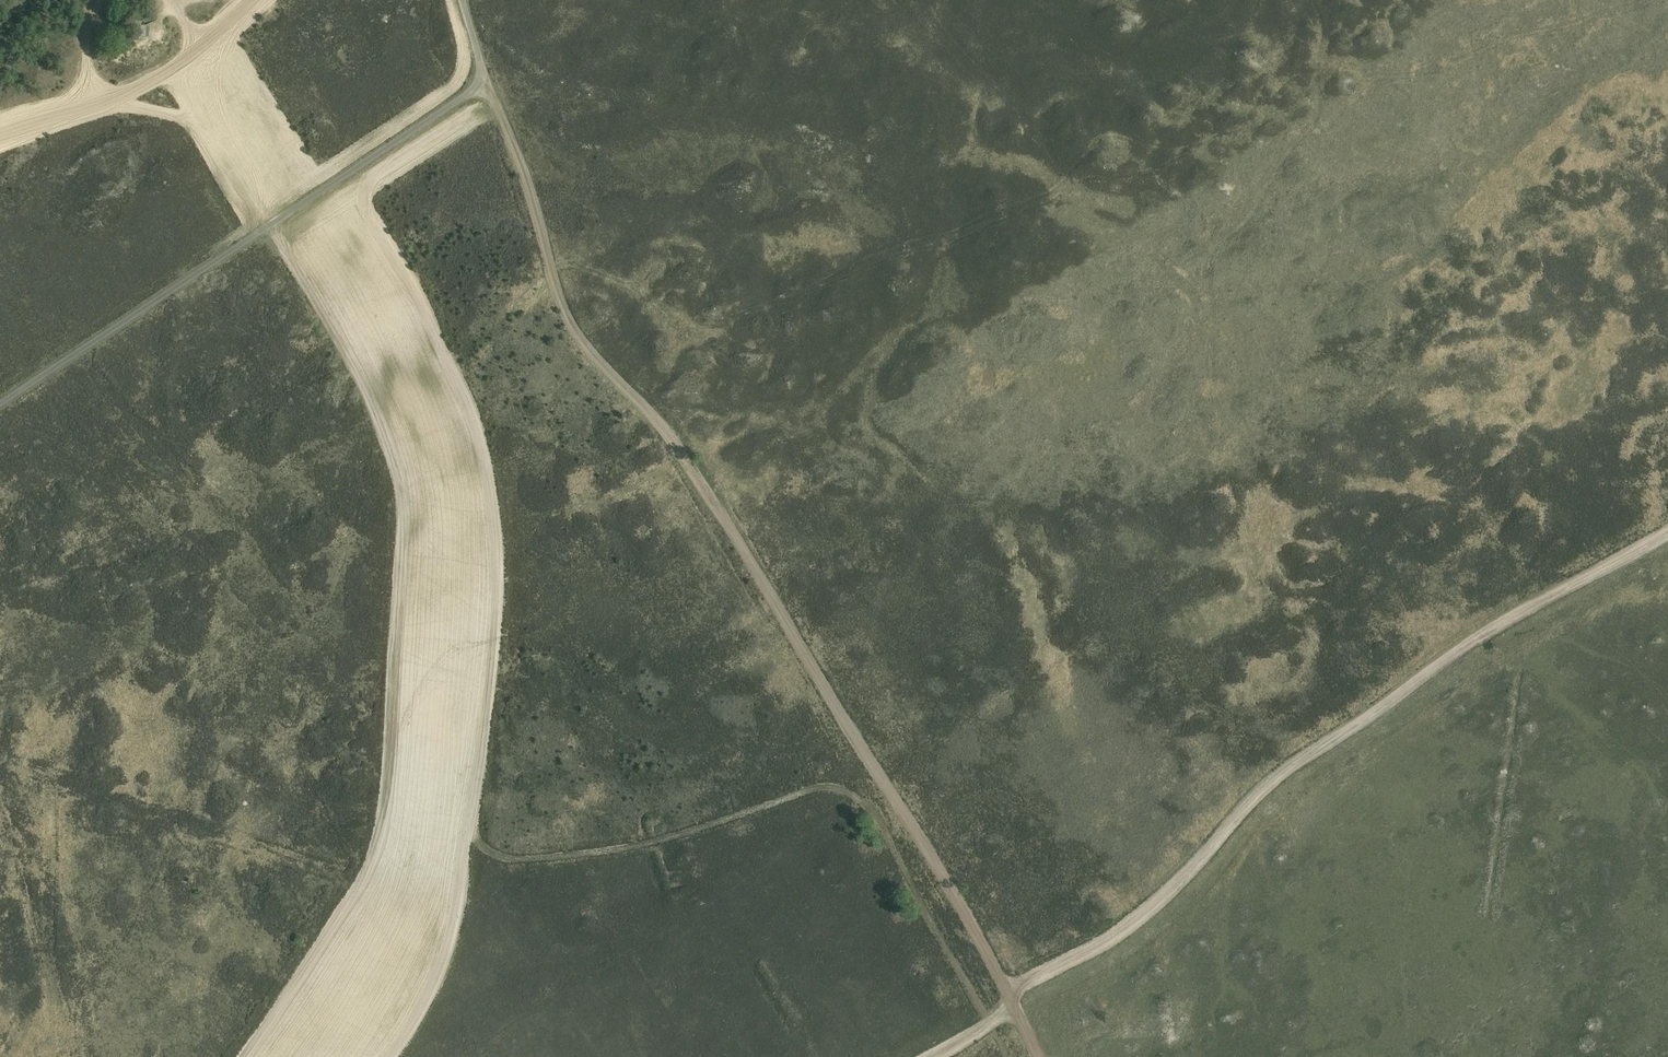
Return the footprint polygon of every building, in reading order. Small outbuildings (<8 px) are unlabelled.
[(142,21),(136,21),(135,36),(145,37),(146,25),(141,25),(142,21)]
